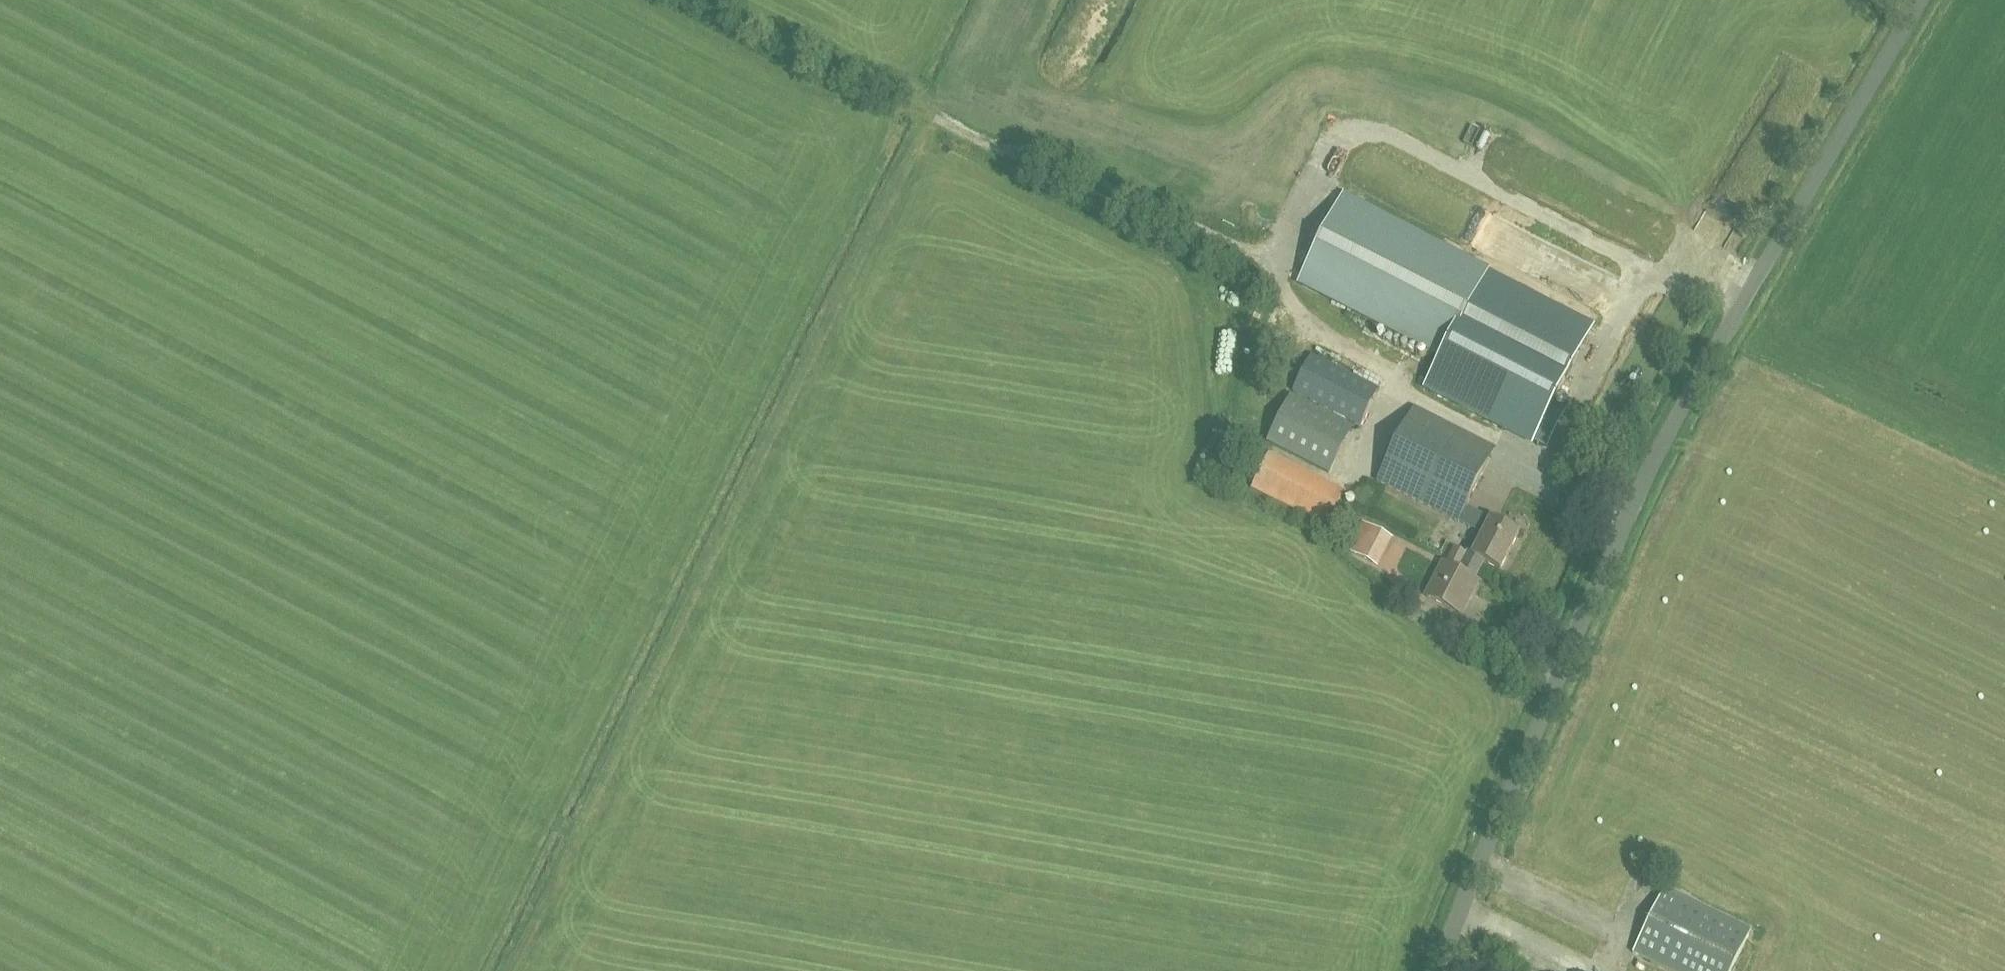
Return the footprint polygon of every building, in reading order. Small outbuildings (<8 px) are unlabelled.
[(1305,281),(1525,392),(1508,427),(1548,447),(1564,411),(1551,404),(1591,325),(1346,201),(1305,281)] [(1361,427),(1380,389),(1313,355),(1294,394),(1361,427)] [(1474,557),(1485,562),(1502,571),(1520,534),(1492,520),(1492,521),(1467,509),(1496,450),(1415,409),(1378,483),(1459,524),(1460,523),(1485,535),(1474,556),(1474,557)] [(1328,527),(1346,492),(1270,453),(1253,489),(1328,527)] [(1386,539),(1365,528),(1352,555),(1373,565),(1386,539)] [(1474,557),(1474,556),(1470,554),(1460,573),(1445,565),(1428,599),(1462,616),(1479,582),(1475,581),(1485,562),(1474,557)] [(1666,889),(1634,953),(1670,970),(1733,970),(1752,931),(1666,889)]
